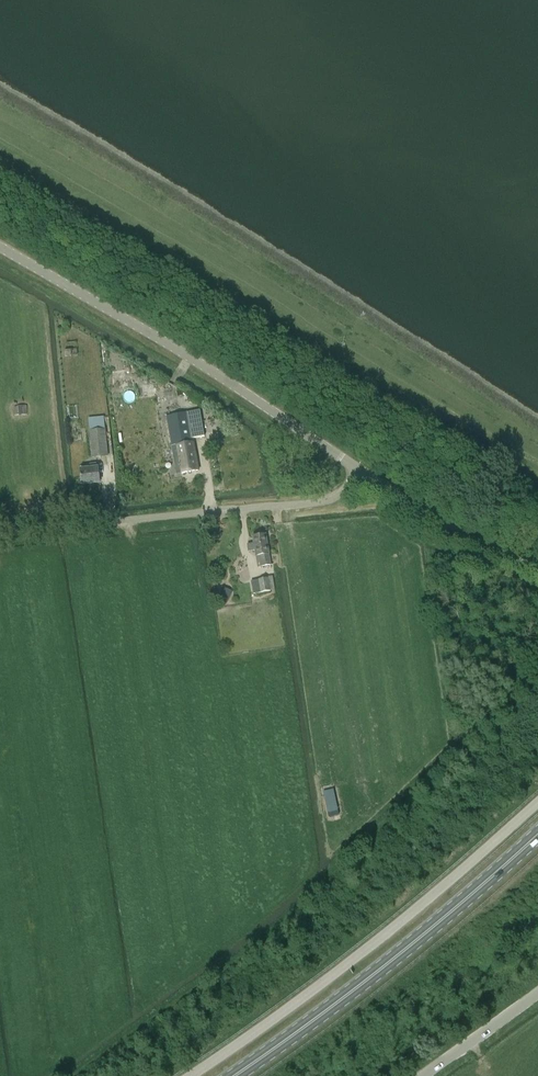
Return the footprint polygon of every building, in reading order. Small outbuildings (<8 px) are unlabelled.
[(30,413),(29,404),(14,406),(15,415),(30,413)] [(194,439),(206,437),(201,410),(166,416),(171,446),(172,446),(176,467),(180,467),(182,474),(198,471),(193,442),(194,442),(194,439)] [(104,417),(89,419),(90,431),(89,431),(92,458),(108,457),(105,429),(104,417)] [(97,468),(96,464),(89,464),(90,468),(80,469),(82,485),(100,484),(98,467),(97,468)] [(254,544),(248,545),(248,551),(255,550),(256,556),(258,567),(271,565),(266,534),(253,536),(254,544)] [(273,576),(268,577),(268,578),(251,581),(253,594),(271,591),(275,590),(273,576)] [(233,592),(223,588),(218,600),(227,604),(233,592)] [(332,789),(321,792),(325,804),(335,801),(332,789)]
